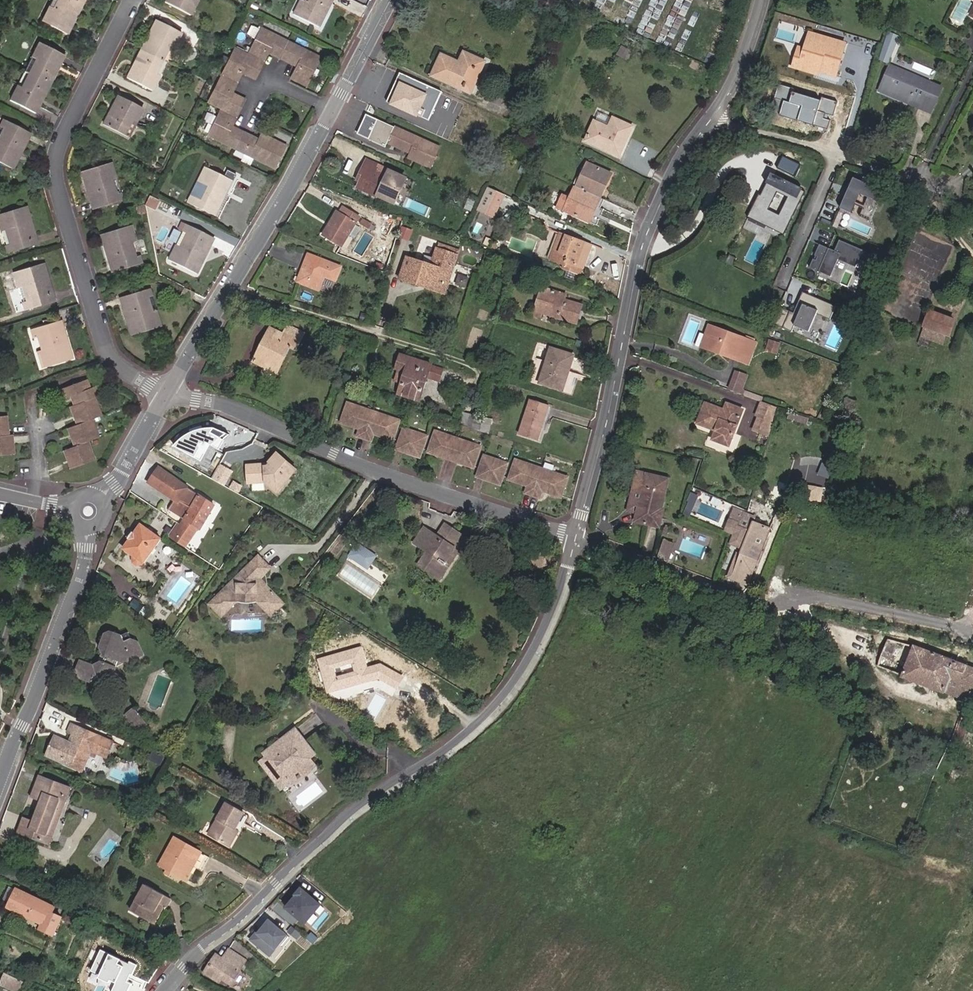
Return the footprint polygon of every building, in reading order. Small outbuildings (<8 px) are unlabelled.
[(74,0),(53,0),(42,22),(67,35),(82,4),(74,0)] [(166,6),(193,19),(200,4),(195,1),(193,0),(169,0),(166,6)] [(302,2),(299,1),(298,4),(290,1),(285,12),(322,28),(334,0),(303,0),(302,2)] [(805,23),(787,18),(784,24),(803,30),(805,23)] [(142,55),(158,63),(165,50),(170,52),(175,55),(183,38),(157,25),(142,55)] [(313,81),(325,57),(265,27),(252,53),(239,46),(212,101),(225,107),(211,136),(265,163),(278,138),(253,126),(249,135),(225,123),(240,93),(227,87),(238,64),(245,68),(251,71),(259,54),(264,43),(292,57),(286,68),(313,81)] [(810,53),(815,36),(810,35),(805,51),(810,53)] [(896,37),(890,35),(884,56),(891,57),(896,37)] [(847,46),(815,36),(810,53),(805,51),(801,64),(816,68),(815,73),(837,80),(847,46)] [(633,49),(620,43),(614,55),(627,60),(633,49)] [(40,45),(25,74),(51,86),(66,58),(40,45)] [(814,78),(815,73),(816,68),(801,64),(805,51),(799,49),(792,71),(814,78)] [(158,63),(164,66),(170,52),(165,50),(158,63)] [(127,85),(153,98),(162,80),(157,78),(152,75),(158,63),(142,55),(127,85)] [(460,73),(436,61),(430,74),(466,92),(477,69),(465,63),(460,73)] [(157,78),(164,66),(158,63),(152,75),(157,78)] [(939,87),(891,68),(883,89),(931,108),(939,87)] [(25,74),(11,104),(36,116),(51,86),(25,74)] [(393,90),(398,81),(391,78),(387,87),(393,90)] [(422,93),(398,81),(393,90),(387,87),(382,98),(413,113),(422,93)] [(136,132),(145,117),(119,103),(104,131),(120,139),(125,127),(130,129),(136,132)] [(428,163),(437,145),(365,111),(357,128),(365,129),(369,131),(367,134),(383,142),(385,136),(410,148),(407,153),(428,163)] [(617,153),(632,124),(613,116),(608,126),(594,119),(585,139),(617,153)] [(14,172),(31,138),(2,125),(0,129),(0,137),(7,140),(0,153),(0,166),(14,172)] [(125,142),(130,129),(125,127),(120,139),(125,142)] [(804,160),(786,151),(784,157),(801,165),(804,160)] [(409,176),(366,157),(356,180),(359,181),(356,187),(396,205),(409,176)] [(795,177),(801,165),(784,157),(778,168),(795,177)] [(609,173),(586,161),(574,185),(598,196),(609,173)] [(111,168),(82,177),(93,212),(122,204),(111,168)] [(195,199),(193,198),(189,205),(217,220),(234,185),(206,171),(200,183),(203,185),(210,188),(203,203),(195,199)] [(156,179),(149,175),(146,180),(153,185),(156,179)] [(784,233),(804,193),(773,177),(753,217),(784,233)] [(870,222),(884,191),(854,179),(849,190),(851,191),(860,194),(868,198),(859,217),(870,222)] [(598,196),(574,185),(572,184),(567,196),(561,209),(587,221),(598,196)] [(203,185),(195,199),(203,203),(210,188),(203,185)] [(501,193),(488,187),(477,210),(490,216),(501,193)] [(856,202),(860,194),(851,191),(849,190),(846,198),(856,202)] [(561,209),(567,196),(560,193),(554,205),(561,209)] [(851,214),(856,202),(846,198),(845,197),(840,209),(851,214)] [(160,205),(151,200),(147,209),(156,214),(160,205)] [(361,215),(349,208),(346,213),(340,210),(327,234),(345,245),(361,215)] [(145,209),(136,211),(138,220),(147,217),(145,209)] [(10,260),(40,251),(27,211),(0,219),(0,227),(2,233),(7,232),(15,229),(20,244),(12,246),(6,248),(10,260)] [(376,223),(366,217),(364,222),(373,227),(376,223)] [(7,232),(12,246),(20,244),(15,229),(7,232)] [(120,244),(127,242),(132,241),(129,229),(99,238),(110,275),(140,265),(138,257),(132,259),(126,261),(120,244)] [(186,259),(180,256),(176,254),(171,265),(199,280),(216,244),(188,230),(184,237),(188,240),(194,243),(186,259)] [(568,254),(563,264),(561,269),(576,276),(590,245),(558,232),(550,247),(568,254)] [(188,240),(180,256),(186,259),(194,243),(188,240)] [(830,277),(838,260),(856,268),(863,251),(839,240),(834,251),(819,245),(809,268),(830,277)] [(132,259),(127,242),(120,244),(126,261),(132,259)] [(546,257),(563,264),(568,254),(550,247),(546,257)] [(402,275),(443,288),(449,268),(454,269),(459,258),(436,251),(432,262),(436,263),(434,270),(407,260),(402,275)] [(310,253),(299,280),(320,289),(326,275),(337,279),(342,266),(310,253)] [(722,260),(721,262),(730,266),(733,259),(725,255),(722,260)] [(443,288),(448,290),(454,269),(449,268),(443,288)] [(25,307),(28,318),(58,308),(46,270),(16,280),(19,289),(24,288),(33,284),(39,302),(30,305),(25,307)] [(402,275),(399,282),(418,288),(420,284),(442,291),(443,288),(402,275)] [(24,288),(30,305),(39,302),(33,284),(24,288)] [(420,284),(418,288),(445,298),(448,290),(443,288),(442,291),(420,284)] [(808,332),(816,314),(829,320),(835,306),(802,292),(793,313),(782,308),(774,324),(791,332),(794,325),(808,332)] [(541,293),(534,317),(547,321),(549,316),(539,312),(545,294),(541,293)] [(549,316),(547,321),(557,324),(558,321),(576,326),(581,312),(563,306),(556,304),(558,298),(545,294),(539,312),(549,316)] [(192,309),(196,300),(186,295),(182,303),(192,309)] [(140,311),(149,308),(153,307),(150,297),(119,307),(130,346),(161,336),(158,326),(154,327),(146,329),(140,311)] [(565,300),(558,298),(556,304),(563,306),(565,300)] [(154,327),(149,308),(140,311),(146,329),(154,327)] [(932,311),(926,326),(949,335),(950,333),(955,320),(932,311)] [(747,359),(754,339),(718,326),(715,337),(720,339),(717,348),(747,359)] [(949,335),(926,326),(923,335),(946,343),(949,335)] [(972,340),(972,331),(959,326),(955,335),(972,341),(972,340)] [(43,363),(47,376),(76,366),(64,327),(35,337),(39,347),(43,345),(51,343),(56,359),(48,362),(43,363)] [(294,357),(302,341),(285,332),(281,341),(268,333),(251,366),(275,379),(289,354),(294,357)] [(711,346),(717,348),(720,339),(715,337),(711,346)] [(765,344),(754,339),(747,358),(759,362),(765,344)] [(788,345),(778,341),(775,351),(785,354),(788,345)] [(43,345),(48,362),(56,359),(51,343),(43,345)] [(573,357),(550,350),(539,383),(560,390),(565,375),(567,376),(573,357)] [(406,372),(400,394),(420,401),(432,364),(401,354),(397,369),(406,372)] [(760,377),(744,371),(737,390),(752,396),(760,377)] [(96,400),(93,390),(90,391),(88,386),(61,394),(64,406),(76,403),(77,406),(70,408),(73,418),(78,417),(80,424),(75,425),(71,426),(73,435),(68,436),(71,446),(61,449),(63,458),(68,457),(70,466),(84,462),(81,453),(86,452),(84,443),(90,441),(88,433),(93,432),(90,421),(101,418),(98,408),(93,409),(90,402),(96,400)] [(99,388),(93,390),(96,400),(102,398),(99,388)] [(779,405),(762,399),(758,414),(761,415),(759,421),(763,422),(762,428),(771,431),(779,405)] [(549,409),(529,403),(517,434),(537,441),(549,409)] [(385,435),(383,438),(393,442),(401,422),(349,404),(342,423),(352,427),(353,424),(359,426),(358,429),(362,430),(360,436),(373,440),(375,435),(376,436),(377,433),(385,435)] [(708,426),(711,427),(727,433),(726,435),(722,444),(738,451),(743,440),(754,415),(742,409),(739,416),(733,414),(718,407),(716,406),(708,426)] [(736,407),(733,414),(739,416),(742,409),(736,407)] [(468,428),(477,431),(482,417),(472,415),(468,428)] [(477,431),(487,434),(491,421),(482,417),(477,431)] [(210,445),(223,427),(212,419),(199,436),(210,445)] [(0,421),(0,459),(14,458),(13,446),(10,447),(9,440),(5,441),(5,430),(9,430),(9,421),(0,421)] [(396,448),(419,456),(426,437),(403,429),(396,448)] [(481,448),(436,433),(430,452),(474,467),(481,448)] [(269,466),(248,468),(249,486),(269,484),(280,494),(300,471),(280,453),(272,462),(274,464),(270,467),(269,466)] [(485,457),(479,477),(500,485),(506,465),(485,457)] [(568,479),(516,461),(509,481),(519,484),(520,481),(526,483),(525,486),(528,487),(526,494),(540,499),(543,492),(545,493),(546,490),(552,492),(551,495),(561,499),(568,479)] [(227,486),(235,472),(221,464),(213,477),(227,486)] [(200,527),(202,529),(215,505),(160,467),(150,482),(172,497),(170,499),(174,503),(171,508),(187,519),(200,527)] [(636,514),(634,523),(659,529),(663,511),(660,510),(668,480),(636,472),(628,505),(638,507),(636,514)] [(821,484),(802,483),(802,496),(820,498),(821,484)] [(627,512),(636,514),(638,507),(628,505),(627,512)] [(759,525),(754,522),(756,517),(735,508),(731,519),(738,522),(737,526),(750,530),(744,547),(741,555),(740,555),(729,579),(748,586),(770,529),(759,525)] [(200,527),(187,519),(182,526),(179,524),(171,536),(187,546),(200,527)] [(738,522),(731,519),(726,530),(735,534),(732,543),(744,547),(750,530),(737,526),(738,522)] [(145,562),(162,539),(143,525),(136,534),(133,532),(129,538),(132,540),(126,548),(133,553),(132,556),(131,558),(132,561),(134,564),(139,565),(141,565),(143,564),(145,562)] [(443,537),(434,550),(437,553),(429,565),(451,580),(461,564),(456,560),(462,551),(468,554),(473,558),(481,546),(453,526),(445,538),(443,537)] [(428,546),(434,550),(443,537),(432,529),(423,543),(428,546)] [(657,557),(668,561),(674,544),(664,540),(657,557)] [(366,541),(356,553),(365,561),(370,555),(378,561),(383,555),(366,541)] [(456,560),(461,564),(468,554),(462,551),(456,560)] [(370,555),(365,561),(373,567),(378,561),(370,555)] [(259,601),(272,614),(283,603),(275,595),(276,594),(268,585),(265,585),(264,584),(265,573),(269,568),(258,557),(211,604),(216,609),(219,606),(232,605),(237,601),(246,602),(259,601)] [(249,611),(255,615),(260,607),(254,603),(249,611)] [(222,615),(232,605),(219,606),(216,609),(222,615)] [(105,665),(94,669),(85,666),(80,680),(93,685),(97,674),(105,677),(107,682),(112,683),(119,664),(126,667),(140,660),(136,648),(140,645),(133,642),(126,645),(123,639),(114,635),(107,638),(103,649),(108,658),(105,665)] [(130,636),(123,639),(126,645),(133,642),(130,636)] [(889,639),(878,667),(904,678),(904,680),(943,695),(944,693),(969,703),(972,691),(972,669),(916,647),(889,639)] [(136,648),(140,660),(144,658),(140,645),(136,648)] [(360,649),(318,662),(328,694),(370,681),(378,679),(386,683),(391,671),(379,666),(366,670),(360,649)] [(859,715),(859,716),(859,717),(859,718),(859,719),(860,719),(861,720),(862,720),(863,721),(864,720),(865,720),(866,720),(867,719),(867,718),(867,717),(867,716),(867,715),(867,714),(866,713),(865,712),(864,712),(863,712),(862,712),(861,712),(860,713),(859,714),(859,715)] [(961,746),(972,716),(965,713),(953,743),(961,746)] [(125,724),(129,730),(138,724),(134,718),(125,724)] [(138,724),(129,730),(138,743),(147,738),(138,724)] [(117,748),(72,731),(69,739),(74,741),(72,748),(57,742),(49,763),(85,777),(91,761),(97,764),(99,759),(112,763),(117,748)] [(271,760),(262,768),(254,775),(271,794),(280,786),(284,792),(287,794),(293,789),(295,791),(297,788),(296,787),(309,776),(303,769),(299,765),(306,759),(289,739),(268,756),(271,760)] [(271,760),(268,756),(258,764),(262,768),(271,760)] [(309,763),(306,759),(299,765),(303,769),(309,763)] [(42,808),(34,828),(23,824),(17,838),(49,851),(72,797),(39,784),(31,804),(42,808)] [(271,794),(276,798),(284,792),(280,786),(271,794)] [(234,829),(238,822),(220,810),(202,841),(222,854),(229,843),(232,844),(240,832),(234,829)] [(244,825),(238,822),(234,829),(240,832),(244,825)] [(191,868),(196,858),(172,843),(158,871),(182,885),(191,868)] [(197,857),(191,868),(199,872),(205,862),(197,857)] [(305,927),(322,906),(301,888),(283,908),(305,927)] [(54,909),(16,890),(8,908),(43,925),(40,930),(53,936),(61,919),(51,915),(54,909)] [(170,905),(143,890),(128,917),(146,927),(157,908),(166,912),(170,905)] [(288,937),(268,920),(257,933),(255,932),(249,939),(268,955),(278,944),(280,946),(288,937)] [(296,937),(300,932),(291,925),(287,930),(296,937)] [(247,960),(230,948),(223,959),(216,955),(204,972),(220,982),(222,977),(232,983),(247,960)] [(137,965),(98,950),(91,970),(96,972),(95,976),(113,983),(110,990),(127,990),(137,965)] [(2,985),(15,990),(22,990),(26,982),(7,973),(2,985)]
